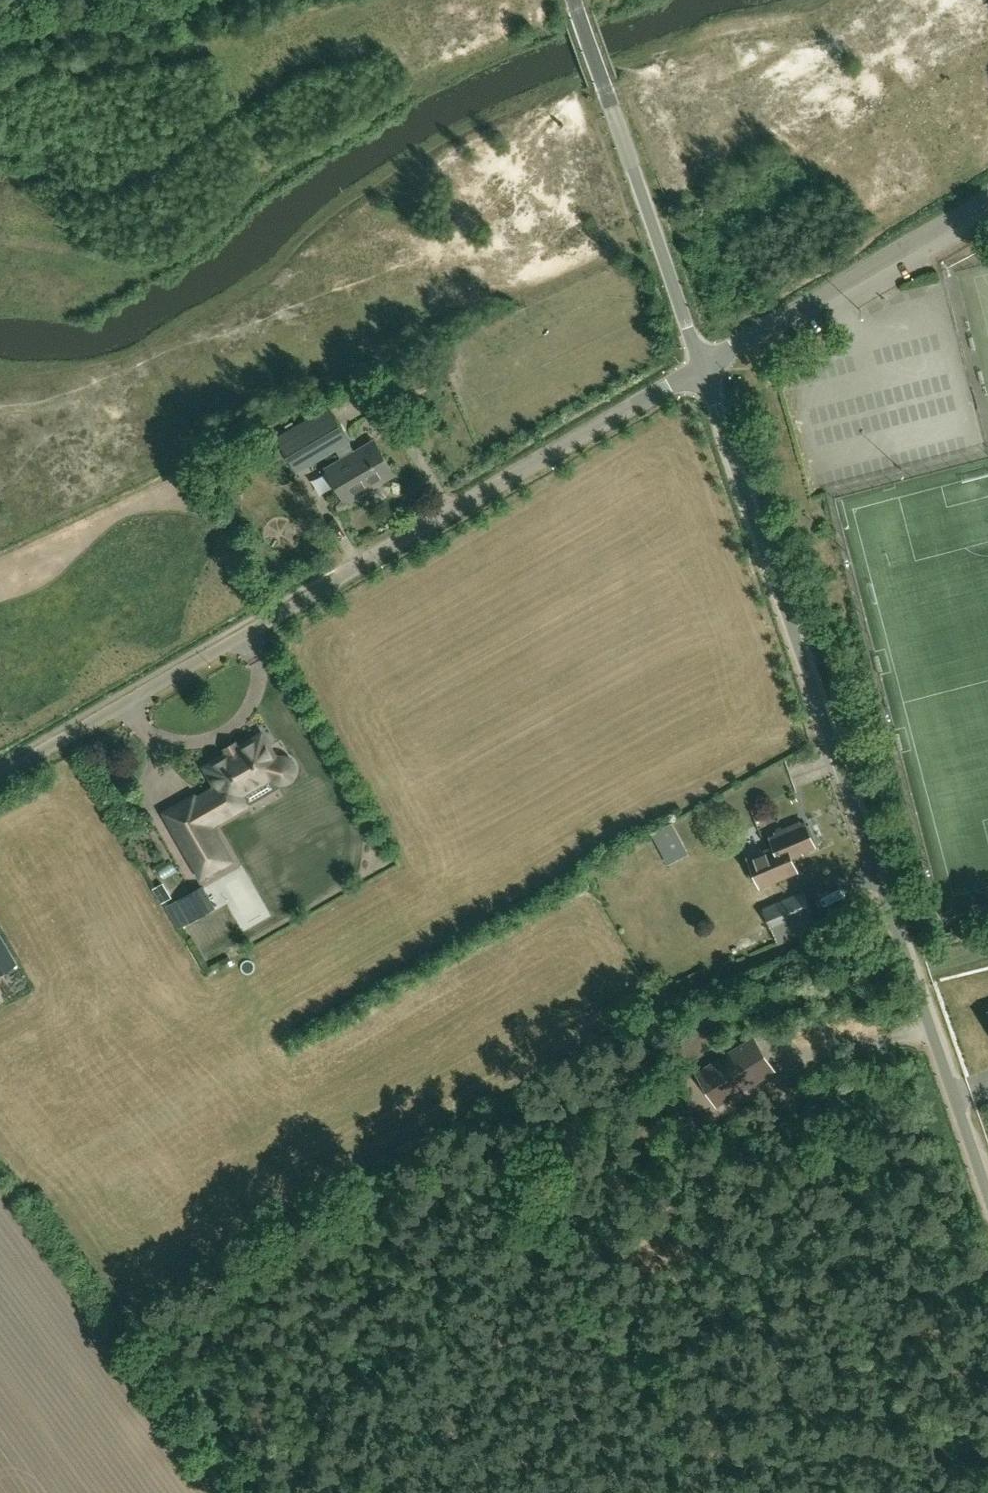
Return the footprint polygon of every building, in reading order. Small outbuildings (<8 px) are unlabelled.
[(837,104),(817,112),(821,123),(841,116),(837,104)] [(353,453),(348,444),(351,442),(330,406),(278,436),(280,440),(276,443),(282,454),(287,451),(298,473),(338,450),(343,459),(327,468),(347,503),(395,474),(375,440),(353,453)] [(240,747),(228,754),(206,766),(218,787),(204,795),(196,800),(194,797),(166,813),(178,834),(202,875),(229,859),(209,824),(218,819),(246,803),(240,793),(271,775),(272,776),(275,779),(278,780),(279,781),(284,781),(288,779),(291,776),(293,772),(293,768),(292,764),(289,760),(285,758),(281,757),(277,758),(276,759),(270,748),(270,746),(266,738),(263,738),(262,735),(259,736),(256,736),(249,740),(248,743),(240,747)] [(759,878),(761,885),(798,870),(792,858),(803,853),(802,850),(815,845),(814,841),(817,840),(810,824),(807,825),(806,822),(802,824),(800,821),(776,831),(777,834),(772,836),(776,846),(763,851),(761,849),(751,853),(752,856),(749,857),(752,864),(747,866),(753,881),(759,878)] [(673,822),(662,827),(674,849),(685,843),(673,822)] [(217,889),(243,879),(239,869),(213,879),(217,889)] [(180,926),(209,910),(197,889),(168,905),(180,926)] [(763,908),(769,921),(778,943),(818,926),(812,911),(804,891),(763,908)] [(12,970),(31,956),(0,913),(0,954),(12,970)] [(205,934),(211,946),(226,939),(220,927),(205,934)] [(697,1072),(717,1105),(774,1070),(754,1037),(697,1072)]
